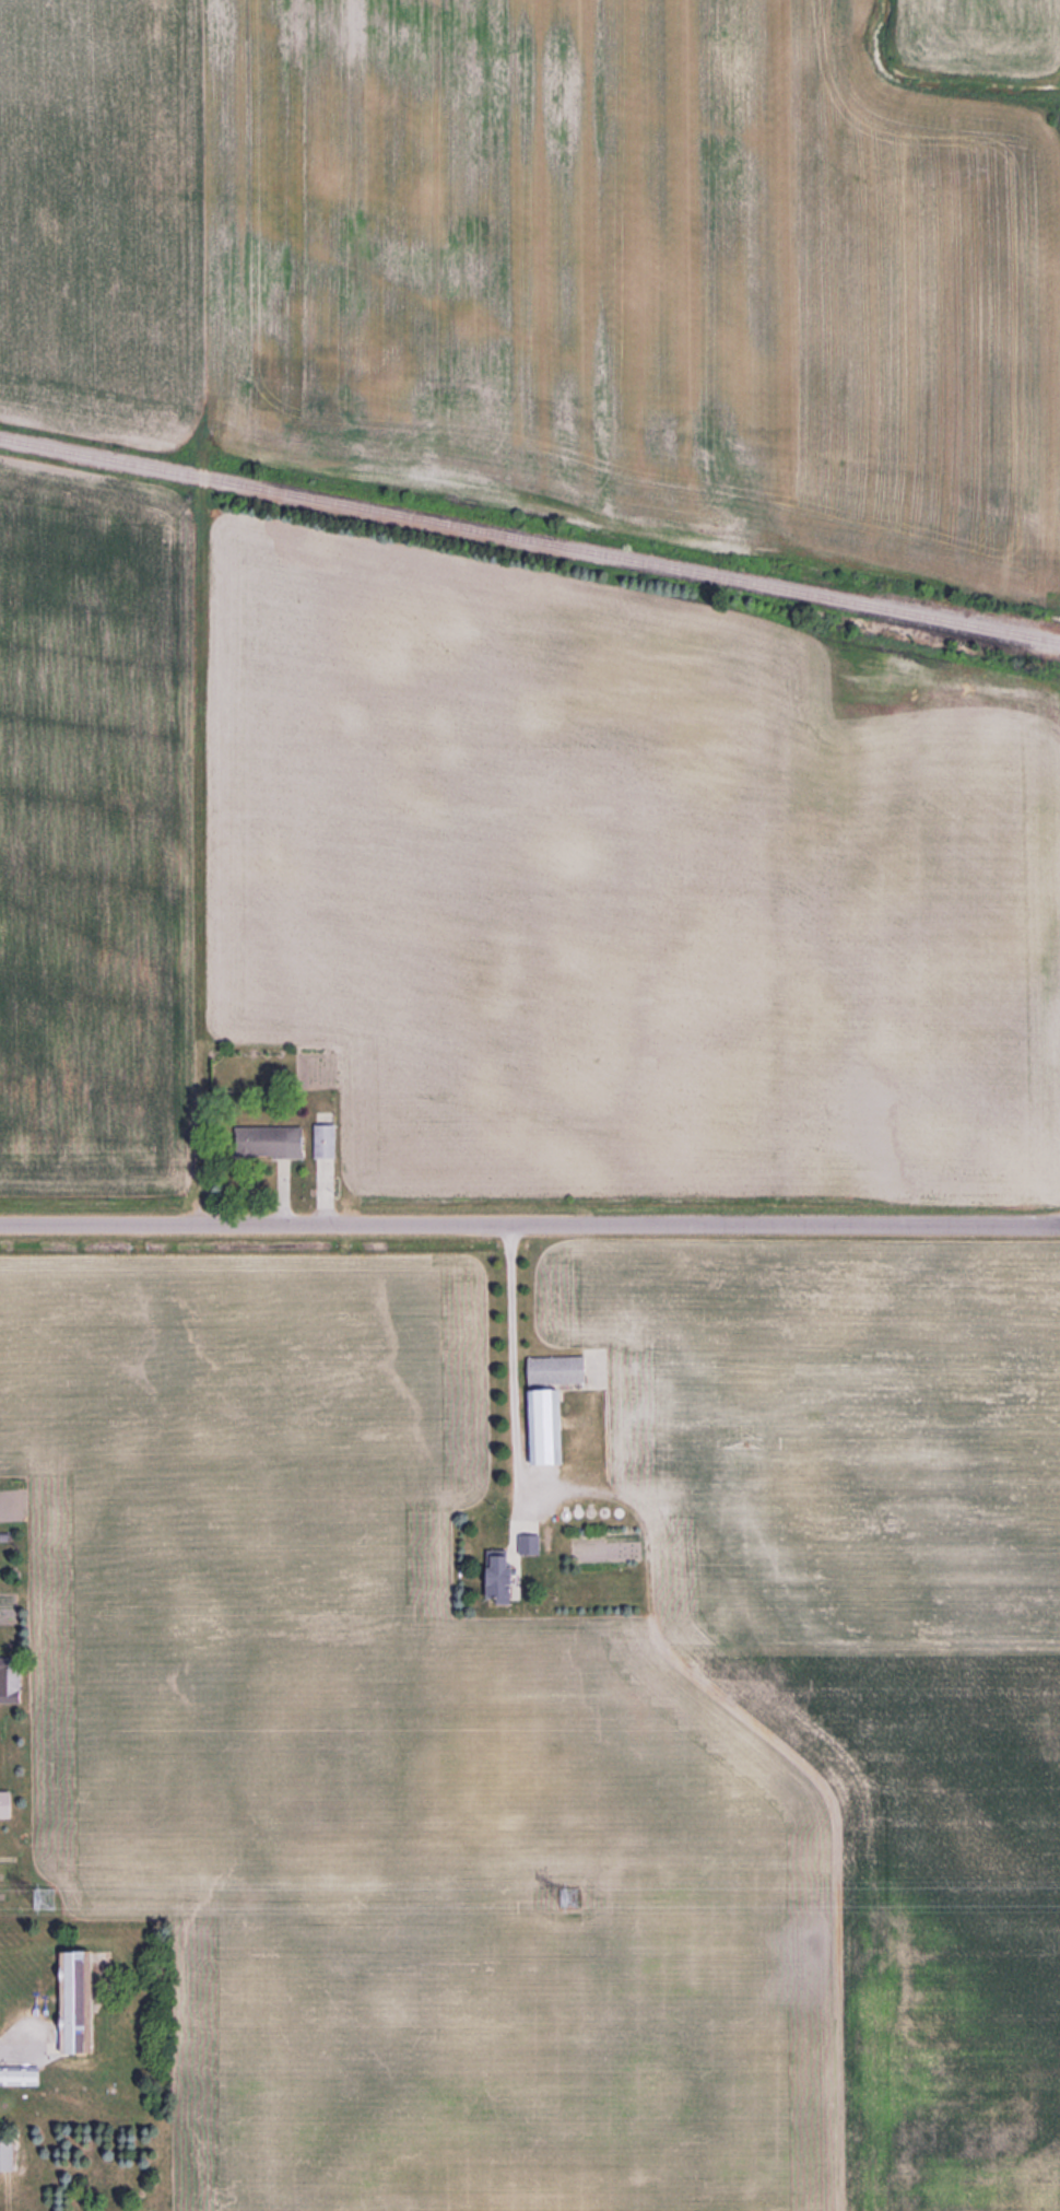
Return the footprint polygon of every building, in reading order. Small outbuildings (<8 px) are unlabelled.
[(339,1157),(339,1125),(318,1125),(318,1157),(339,1157)] [(296,1157),(296,1127),(242,1126),(241,1157),(296,1157)] [(531,1384),(590,1384),(590,1356),(531,1356),(531,1384)] [(533,1389),(534,1436),(536,1436),(536,1465),(569,1464),(567,1388),(533,1389)] [(496,1594),(519,1592),(516,1555),(493,1556),(496,1594)] [(0,1671),(0,1703),(24,1703),(23,1671),(0,1671)] [(18,1792),(0,1792),(0,1819),(18,1819),(18,1792)] [(62,1952),(62,2055),(99,2055),(99,1952),(62,1952)] [(32,2086),(32,2068),(0,2068),(0,2086),(32,2086)] [(17,2172),(17,2138),(0,2138),(0,2172),(17,2172)]
